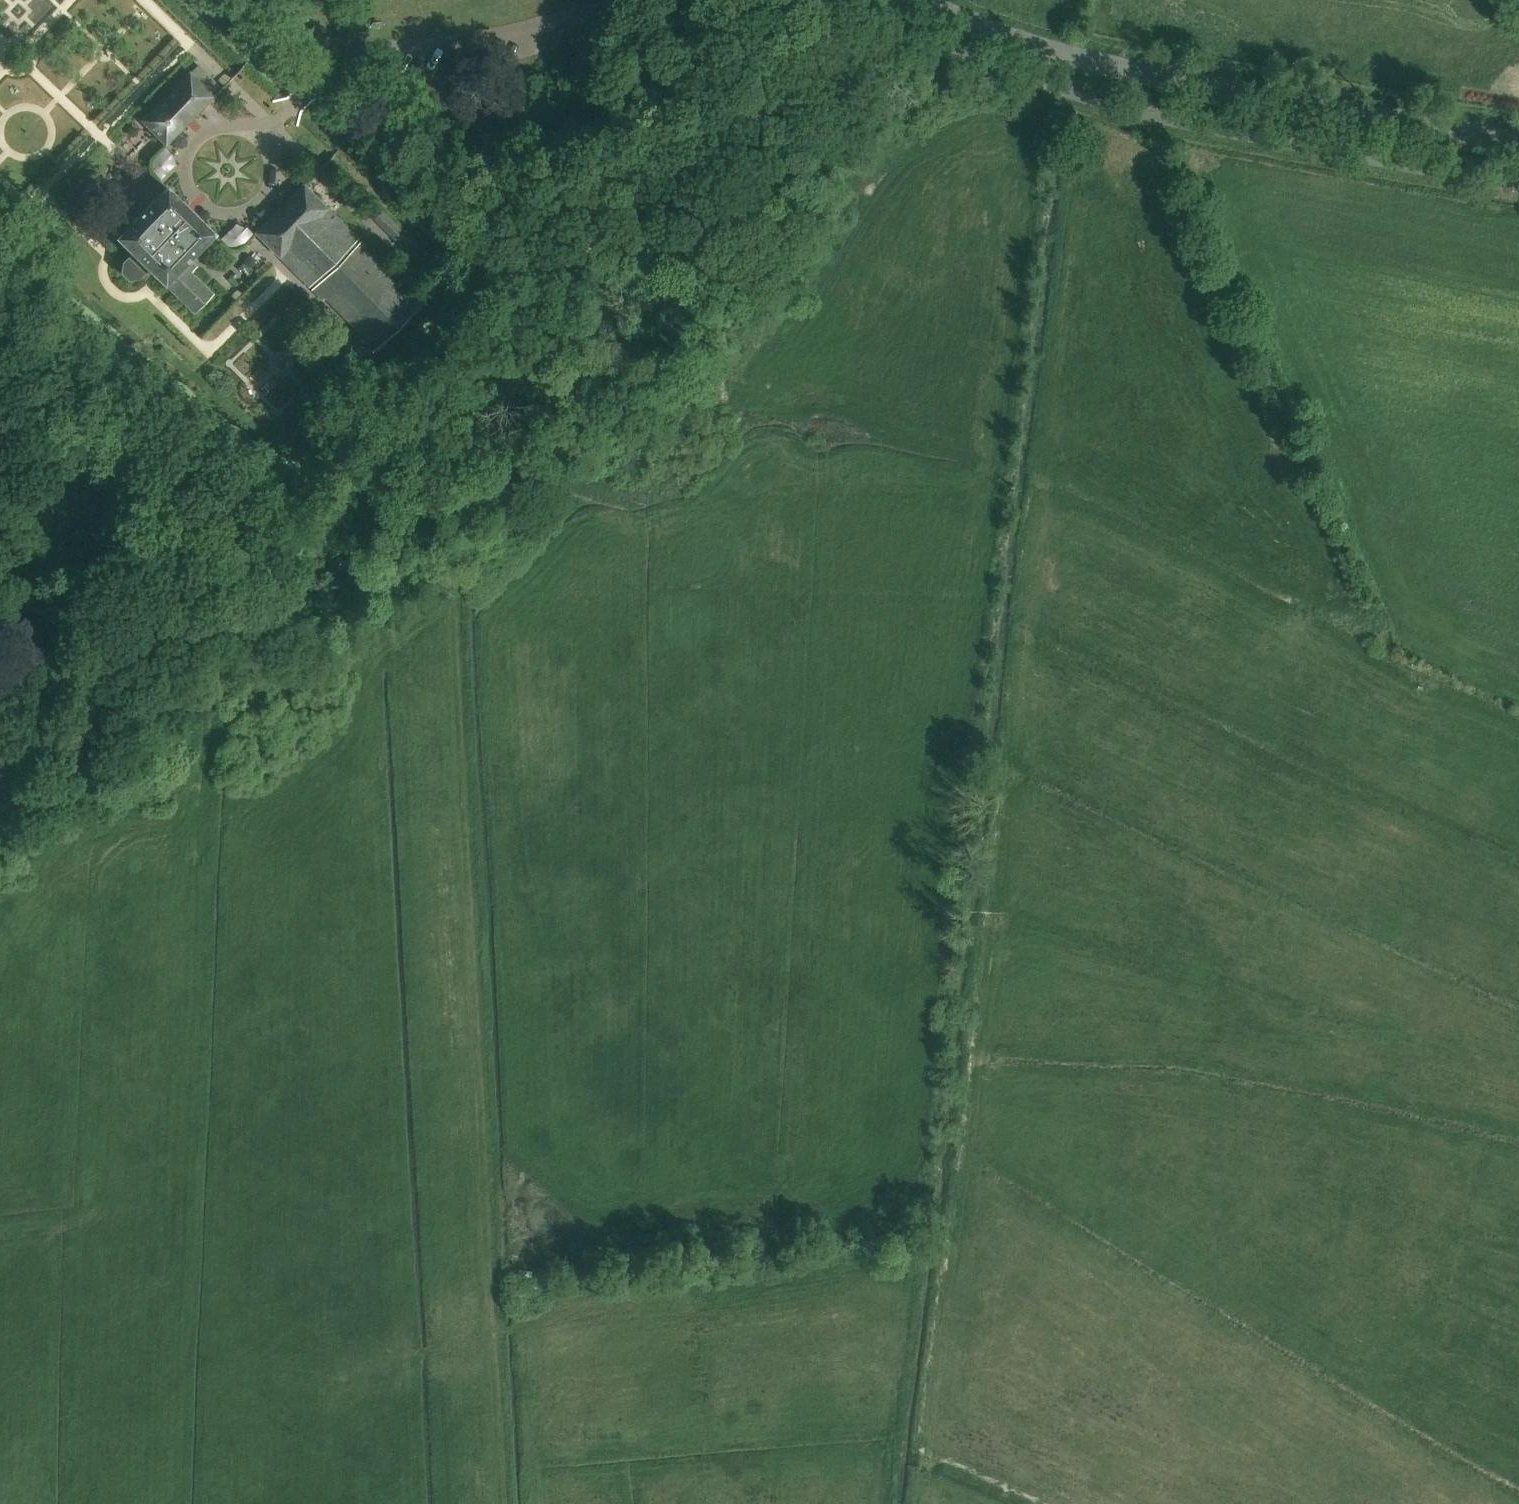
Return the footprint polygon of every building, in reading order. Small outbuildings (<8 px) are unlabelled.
[(143,121),(166,143),(219,88),(197,66),(143,121)] [(256,232),(368,349),(416,302),(304,186),(256,232)] [(121,273),(129,281),(140,279),(148,271),(187,309),(207,287),(192,273),(198,267),(190,259),(215,234),(167,187),(115,239),(131,254),(123,262),(121,273)] [(388,265),(404,269),(410,247),(394,243),(388,265)]
